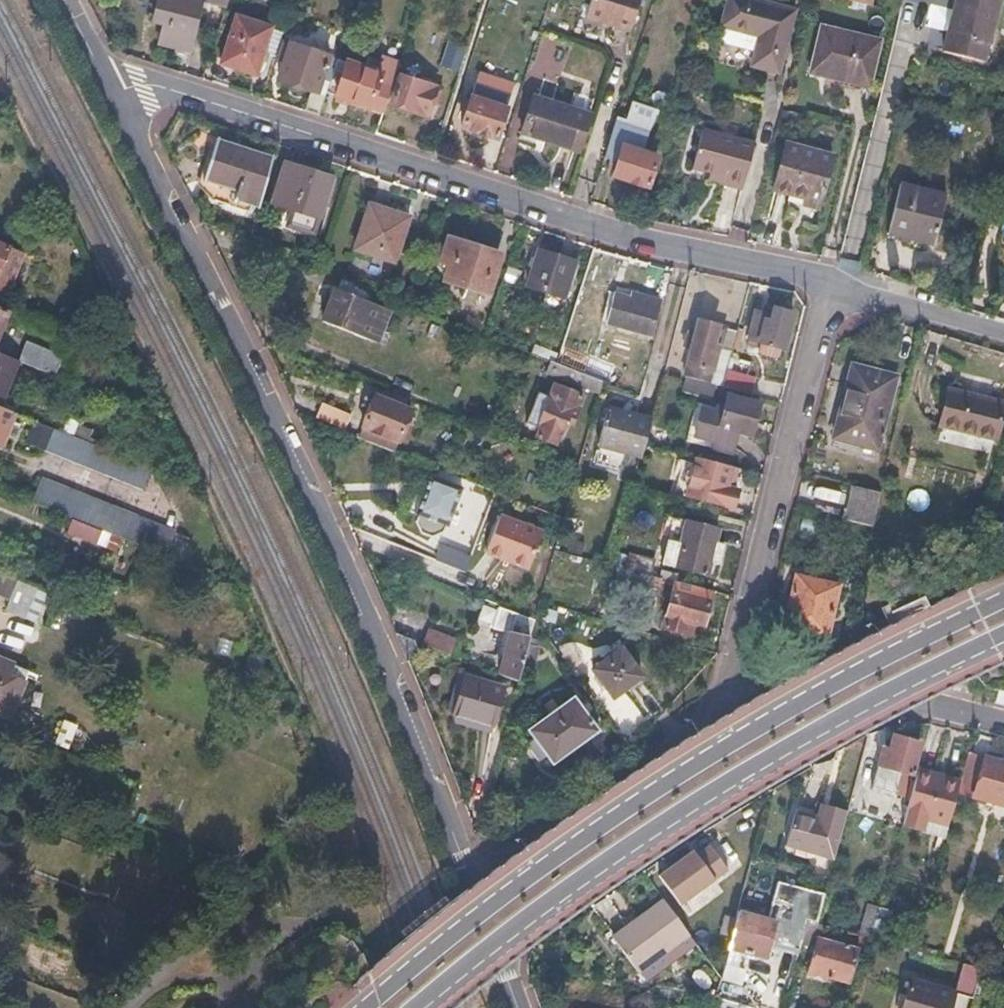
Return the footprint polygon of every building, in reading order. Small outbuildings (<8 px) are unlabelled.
[(163,0),(155,0),(150,18),(165,22),(160,41),(191,48),(203,0),(167,0),(167,1),(163,0)] [(582,19),(628,33),(637,0),(587,0),(582,19)] [(750,0),(727,0),(719,28),(758,39),(750,67),(778,75),(795,12),(750,0)] [(943,51),(983,60),(998,0),(956,0),(943,51)] [(270,27),(236,15),(220,64),(254,75),(270,27)] [(879,41),(822,27),(811,74),(835,79),(836,76),(869,84),(879,41)] [(326,54),(288,42),(276,79),(309,89),(302,111),(317,116),(325,93),(315,90),(326,54)] [(466,48),(448,42),(441,66),(458,71),(466,48)] [(394,71),(338,52),(326,90),(346,97),(345,102),(380,113),(384,103),(393,73),(394,71)] [(442,89),(393,73),(384,103),(428,116),(432,101),(437,103),(442,89)] [(836,76),(835,79),(833,87),(867,94),(869,84),(836,76)] [(589,114),(530,96),(520,128),(542,135),(541,140),(578,151),(589,114)] [(505,108),(471,97),(461,128),(495,139),(505,108)] [(618,144),(641,152),(648,130),(657,110),(629,101),(624,119),(614,117),(603,154),(608,155),(607,159),(613,161),(618,144)] [(542,135),(520,128),(519,133),(541,140),(542,135)] [(753,150),(701,136),(691,175),(709,180),(710,178),(725,182),(722,191),(741,196),(753,150)] [(272,158),(216,140),(203,181),(237,192),(234,201),(256,208),(272,158)] [(641,152),(618,144),(613,161),(615,162),(611,176),(646,187),(656,156),(641,152)] [(832,157),(786,145),(775,191),(805,198),(803,205),(819,209),(832,157)] [(329,177),(285,163),(272,204),(289,209),(284,226),(310,235),(329,177)] [(949,197),(899,185),(887,234),(936,246),(949,197)] [(410,217),(369,204),(354,250),(395,263),(410,217)] [(499,246),(450,230),(445,247),(453,250),(443,278),(484,292),(499,246)] [(0,242),(0,298),(4,300),(24,251),(0,242)] [(572,261),(537,250),(525,287),(560,298),(572,261)] [(374,291),(342,278),(336,291),(333,290),(320,322),(372,343),(385,311),(369,304),(374,291)] [(621,299),(610,296),(601,324),(644,337),(655,302),(623,292),(621,299)] [(0,309),(0,335),(9,313),(0,309)] [(771,316),(753,311),(747,338),(782,347),(791,314),(773,310),(771,316)] [(735,330),(696,319),(682,374),(688,376),(715,383),(721,385),(726,368),(735,330)] [(558,354),(529,342),(525,351),(548,360),(554,362),(558,354)] [(64,357),(27,343),(19,361),(57,377),(64,357)] [(0,353),(0,406),(19,361),(0,353)] [(554,362),(548,360),(544,370),(597,391),(600,380),(585,375),(554,362)] [(585,375),(600,380),(617,382),(620,372),(589,363),(585,375)] [(889,375),(845,364),(834,407),(841,409),(834,438),(871,447),(889,375)] [(753,375),(726,368),(721,385),(749,392),(753,375)] [(715,383),(688,376),(685,390),(712,397),(715,383)] [(584,399),(554,386),(549,399),(538,394),(526,425),(537,430),(533,438),(555,447),(558,438),(562,440),(568,425),(573,427),(584,399)] [(387,393),(385,398),(377,395),(367,420),(322,403),(316,417),(342,427),(341,430),(397,452),(414,409),(407,406),(408,401),(387,393)] [(702,403),(693,400),(683,440),(729,451),(734,430),(749,434),(757,401),(726,393),(723,408),(716,407),(715,409),(701,406),(702,403)] [(950,394),(941,429),(998,443),(1003,420),(1003,408),(950,394)] [(650,415),(606,404),(597,439),(599,439),(597,449),(594,448),(592,453),(595,454),(594,459),(619,465),(624,446),(641,450),(650,415)] [(1,443),(13,412),(0,408),(0,443),(1,443)] [(150,467),(53,429),(45,450),(142,488),(150,467)] [(730,464),(682,453),(673,490),(731,504),(734,489),(724,486),(730,464)] [(460,487),(429,475),(414,513),(417,514),(415,521),(419,532),(430,536),(441,531),(443,524),(446,525),(460,487)] [(177,532),(42,479),(33,503),(60,514),(102,530),(167,556),(177,532)] [(884,491),(853,483),(845,516),(876,524),(884,491)] [(102,530),(60,514),(56,527),(97,544),(102,530)] [(541,531),(498,514),(484,551),(527,568),(541,531)] [(715,526),(695,521),(693,530),(683,527),(676,550),(687,553),(683,569),(702,575),(706,562),(715,564),(721,542),(712,540),(715,526)] [(470,553),(437,540),(430,558),(463,571),(470,553)] [(652,559),(626,552),(623,566),(649,573),(652,559)] [(623,566),(611,563),(608,574),(657,587),(660,576),(649,573),(623,566)] [(10,600),(6,611),(27,619),(39,589),(0,573),(0,596),(10,600)] [(835,586),(791,575),(779,620),(824,632),(835,586)] [(710,589),(679,581),(676,591),(672,590),(663,627),(684,633),(688,619),(701,622),(710,589)] [(534,619),(497,604),(491,625),(508,631),(497,673),(517,681),(521,666),(527,644),(534,619)] [(457,641),(430,630),(424,644),(452,655),(457,641)] [(409,638),(395,633),(407,658),(415,654),(409,638)] [(538,647),(527,644),(521,666),(532,669),(538,647)] [(642,679),(619,647),(591,668),(614,699),(642,679)] [(0,658),(0,709),(12,714),(25,682),(10,676),(15,664),(0,658)] [(501,688),(462,677),(452,715),(491,726),(501,688)] [(590,720),(573,696),(528,728),(545,752),(590,720)] [(890,739),(884,738),(870,787),(891,793),(897,770),(909,774),(918,741),(892,734),(890,739)] [(968,755),(960,782),(957,795),(1003,808),(1003,764),(968,755)] [(960,782),(917,770),(901,826),(920,831),(923,820),(948,827),(957,795),(960,782)] [(816,817),(795,812),(786,845),(833,857),(847,811),(820,803),(816,817)] [(690,851),(655,876),(678,906),(726,873),(708,847),(694,856),(690,851)] [(819,908),(786,899),(781,917),(806,923),(814,926),(819,908)] [(686,936),(661,900),(609,937),(635,973),(686,936)] [(774,918),(736,908),(732,923),(728,939),(721,966),(740,971),(759,976),(774,918)] [(875,917),(863,914),(856,937),(869,941),(875,917)] [(806,923),(781,917),(775,939),(800,946),(806,923)] [(889,921),(875,917),(869,941),(882,944),(889,921)] [(728,939),(732,923),(723,920),(718,937),(728,939)] [(814,926),(806,923),(800,946),(814,949),(816,943),(820,927),(814,926)] [(788,946),(774,943),(768,967),(781,971),(788,946)] [(816,943),(814,949),(806,978),(816,981),(826,984),(827,979),(846,984),(855,953),(816,943)] [(979,971),(960,966),(952,996),(952,998),(971,1003),(979,971)] [(908,984),(901,1007),(949,1007),(952,998),(952,996),(908,984)]
